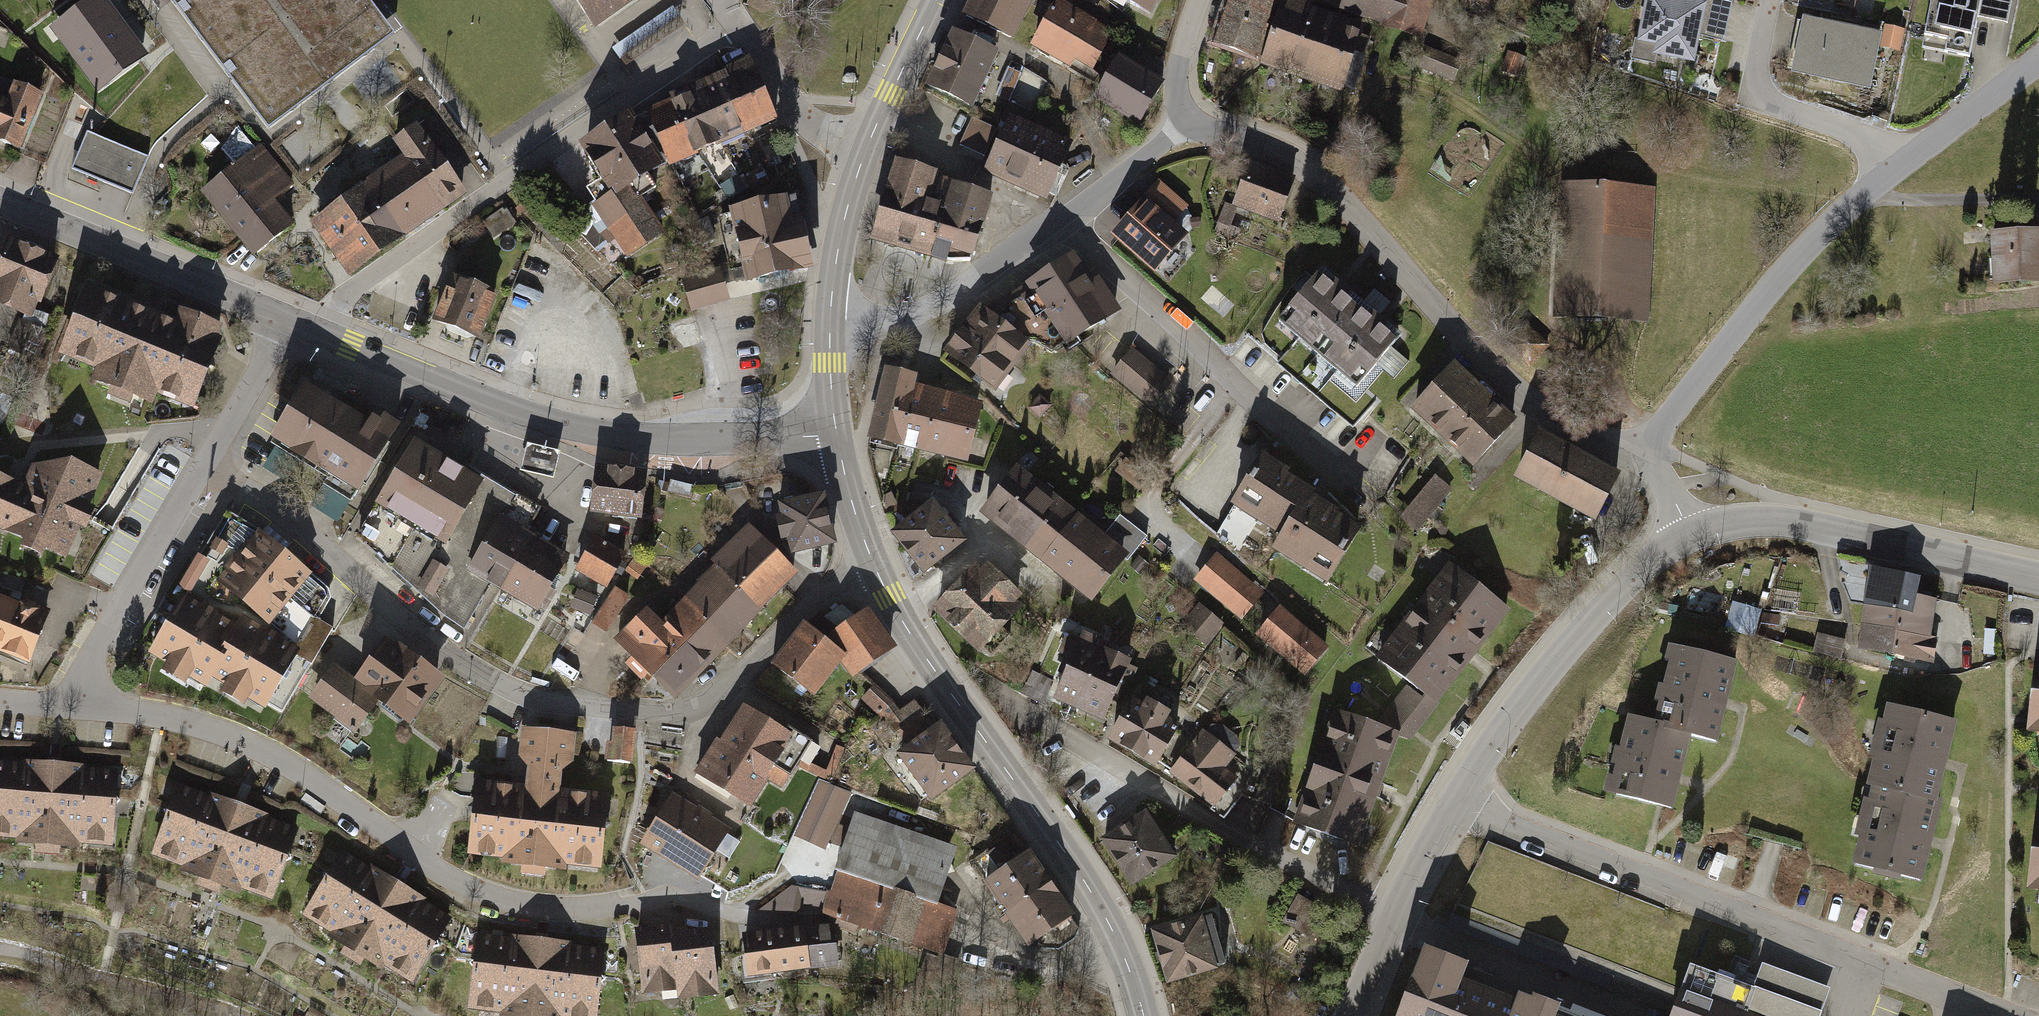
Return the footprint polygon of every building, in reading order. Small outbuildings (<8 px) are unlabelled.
[(51,25),(97,88),(142,55),(101,0),(96,0),(72,17),(68,12),(51,25)] [(267,130),(375,49),(338,0),(170,0),(267,130)] [(596,25),(633,0),(579,0),(596,25)] [(960,20),(1015,44),(1035,0),(969,0),(960,20)] [(1152,24),(1163,0),(1102,0),(1152,24)] [(1240,0),(1227,0),(1211,48),(1258,63),(1275,11),(1240,0)] [(1275,11),(1279,0),(1240,0),(1275,11)] [(1258,63),(1257,67),(1286,76),(1308,8),(1310,3),(1311,0),(1279,0),(1275,11),(1258,63)] [(1310,3),(1421,39),(1434,0),(1311,0),(1310,3)] [(1631,58),(1655,63),(1656,55),(1691,62),(1696,39),(1724,44),(1733,1),(1725,0),(1642,0),(1631,58)] [(1921,49),(1924,50),(1922,60),(1945,64),(1947,54),(1969,59),(1977,19),(2007,25),(2012,0),(1931,0),(1921,49)] [(1095,23),(1056,2),(1029,50),(1068,72),(1072,65),(1090,74),(1111,35),(1094,26),(1095,23)] [(672,6),(613,49),(620,59),(679,17),(672,6)] [(1335,17),(1308,8),(1286,76),(1312,85),(1335,17)] [(1362,26),(1335,17),(1312,85),(1340,94),(1341,88),(1354,92),(1366,57),(1353,52),(1362,26)] [(1889,37),(1799,19),(1787,78),(1869,94),(1873,71),(1882,73),(1889,37)] [(998,57),(951,37),(926,95),(973,115),(998,57)] [(1460,62),(1427,49),(1418,72),(1452,85),(1460,62)] [(1525,59),(1507,53),(1500,74),(1518,80),(1525,59)] [(1162,88),(1115,62),(1091,105),(1137,132),(1162,88)] [(717,77),(744,139),(775,125),(749,63),(717,77)] [(1019,77),(1006,71),(994,97),(1007,103),(1019,77)] [(685,96),(709,153),(744,139),(717,77),(683,91),(685,96)] [(0,84),(0,148),(18,155),(39,98),(0,84)] [(666,105),(690,161),(709,153),(685,96),(666,105)] [(661,169),(664,174),(690,161),(666,105),(628,121),(661,169)] [(987,154),(999,126),(973,115),(961,144),(987,154)] [(1070,145),(1008,117),(980,177),(1042,205),(1070,145)] [(602,235),(622,264),(663,237),(631,190),(661,169),(628,121),(626,118),(577,151),(608,197),(591,209),(607,232),(602,235)] [(388,143),(400,160),(439,215),(465,196),(414,125),(388,143)] [(234,161),(254,143),(239,126),(219,144),(234,161)] [(149,157),(89,131),(70,169),(132,195),(149,157)] [(260,147),(200,195),(253,261),(292,229),(273,206),(294,189),(260,147)] [(400,160),(363,187),(402,241),(439,215),(400,160)] [(1297,181),(1246,165),(1233,206),(1225,204),(1215,234),(1228,238),(1236,212),(1282,227),(1297,181)] [(950,180),(897,166),(874,247),(928,261),(949,186),(950,180)] [(969,192),(949,186),(928,261),(946,266),(950,252),(974,258),(991,198),(969,192)] [(1563,186),(1557,313),(1650,318),(1656,190),(1563,186)] [(363,187),(334,207),(373,261),(402,241),(363,187)] [(1147,204),(1112,242),(1150,277),(1156,270),(1159,272),(1191,238),(1179,227),(1176,231),(1171,225),(1180,216),(1167,204),(1174,196),(1165,188),(1161,192),(1157,188),(1144,202),(1147,204)] [(731,211),(747,280),(806,267),(805,260),(809,259),(802,225),(797,226),(791,198),(731,211)] [(334,207),(306,227),(345,281),(373,261),(334,207)] [(504,207),(482,222),(493,238),(516,223),(504,207)] [(714,219),(696,224),(702,245),(719,240),(714,219)] [(1988,236),(1990,292),(2038,291),(2038,235),(1988,236)] [(28,315),(35,298),(39,299),(53,261),(8,243),(0,264),(0,304),(28,315)] [(1072,256),(986,309),(1005,324),(1029,342),(1054,354),(1117,316),(1097,282),(1090,286),(1072,256)] [(455,282),(447,279),(428,327),(475,345),(494,298),(478,292),(487,268),(464,259),(455,282)] [(1401,338),(1319,271),(1272,327),(1354,394),(1401,338)] [(726,306),(716,272),(680,283),(690,316),(726,306)] [(167,323),(81,287),(53,355),(89,370),(83,385),(102,393),(99,399),(123,409),(126,403),(147,412),(153,397),(189,412),(222,332),(172,311),(167,323)] [(986,309),(980,305),(946,351),(971,370),(1005,324),(986,309)] [(48,331),(20,320),(8,348),(36,360),(48,331)] [(1029,342),(1005,324),(971,370),(993,388),(1029,342)] [(1174,387),(1132,352),(1108,380),(1150,415),(1174,387)] [(1515,424),(1449,367),(1404,419),(1469,476),(1515,424)] [(917,376),(883,368),(868,437),(901,444),(914,386),(917,376)] [(301,386),(264,444),(354,500),(399,428),(380,416),(374,425),(364,419),(361,424),(301,386)] [(953,395),(914,386),(901,444),(940,453),(953,395)] [(979,400),(953,395),(940,453),(965,459),(979,400)] [(1052,409),(1038,397),(1027,410),(1040,422),(1052,409)] [(1616,472),(1538,431),(1515,473),(1593,515),(1616,472)] [(526,526),(536,509),(513,494),(509,500),(437,457),(441,451),(418,437),(357,536),(444,615),(463,628),(491,581),(469,569),(499,518),(522,532),(526,526)] [(531,445),(526,448),(522,468),(524,472),(550,477),(554,474),(559,454),(556,451),(531,445)] [(65,557),(79,525),(85,527),(93,505),(89,503),(102,473),(67,456),(30,463),(23,483),(18,481),(0,474),(0,528),(65,557)] [(1327,588),(1360,536),(1337,522),(1339,519),(1310,501),(1312,498),(1285,481),(1288,478),(1262,462),(1229,515),(1279,546),(1273,554),(1327,588)] [(1018,470),(984,509),(1041,557),(1074,518),(1018,470)] [(599,471),(595,508),(637,513),(641,476),(599,471)] [(1452,495),(1434,480),(1402,519),(1420,534),(1452,495)] [(669,481),(667,491),(690,497),(693,486),(669,481)] [(820,493),(781,501),(784,513),(777,514),(782,538),(789,536),(791,548),(830,539),(820,493)] [(930,503),(895,531),(925,570),(961,542),(930,503)] [(502,588),(530,537),(529,537),(533,530),(526,526),(522,532),(499,518),(469,569),(491,581),(502,588)] [(1074,518),(1041,557),(1091,599),(1124,559),(1074,518)] [(710,570),(759,615),(783,589),(796,575),(744,528),(708,567),(710,570)] [(307,579),(254,536),(233,562),(285,605),(307,579)] [(502,588),(537,608),(539,604),(546,608),(554,592),(548,589),(563,561),(561,560),(563,556),(530,537),(502,588)] [(622,558),(593,540),(576,566),(607,584),(622,558)] [(222,551),(210,544),(202,557),(214,564),(222,551)] [(1263,598),(1215,559),(1192,587),(1240,626),(1263,598)] [(265,629),(285,605),(233,562),(212,586),(265,629)] [(1434,701),(1507,610),(1447,562),(1414,603),(1410,600),(1398,615),(1402,619),(1374,653),(1411,682),(1434,701)] [(1018,604),(978,566),(936,609),(976,648),(1018,604)] [(1917,577),(1868,568),(1865,588),(1913,597),(1917,577)] [(759,615),(710,570),(680,602),(729,647),(759,615)] [(591,614),(600,596),(580,587),(572,604),(591,614)] [(1913,597),(1865,588),(1858,623),(1931,636),(1937,601),(1913,597)] [(629,601),(613,591),(590,625),(606,636),(629,601)] [(195,611),(177,600),(142,659),(157,667),(151,677),(164,685),(206,612),(198,607),(195,611)] [(0,601),(0,660),(26,670),(45,619),(0,601)] [(706,672),(729,647),(680,602),(657,627),(680,648),(706,672)] [(1761,610),(1741,604),(1733,629),(1754,635),(1761,610)] [(800,630),(774,662),(814,694),(841,658),(853,675),(860,670),(889,651),(864,613),(856,617),(842,605),(824,618),(818,613),(804,632),(800,630)] [(1224,631),(1200,609),(1182,628),(1205,650),(1224,631)] [(214,617),(206,612),(164,685),(175,691),(181,681),(197,691),(202,682),(232,632),(212,620),(214,617)] [(610,646),(648,682),(680,648),(657,627),(641,613),(610,646)] [(1327,654),(1277,613),(1253,641),(1303,683),(1327,654)] [(590,625),(577,617),(570,627),(583,636),(590,625)] [(280,719),(331,632),(323,627),(315,622),(295,656),(264,709),(280,719)] [(224,706),(266,635),(260,632),(258,635),(237,623),(232,632),(202,682),(216,691),(212,698),(224,706)] [(1931,636),(1858,623),(1854,647),(1933,661),(1937,638),(1931,636)] [(1996,629),(1982,629),(1981,656),(1995,656),(1996,629)] [(1846,640),(1818,633),(1814,652),(1842,659),(1846,640)] [(264,709),(295,656),(275,645),(277,642),(266,635),(224,706),(235,712),(240,704),(260,716),(264,709)] [(438,683),(380,643),(351,684),(329,669),(304,706),(353,740),(375,708),(405,729),(438,683)] [(1666,645),(1647,726),(1691,736),(1717,743),(1726,704),(1737,662),(1666,645)] [(1078,648),(1052,707),(1100,728),(1116,691),(1126,695),(1136,673),(1098,657),(1100,652),(1089,647),(1087,652),(1078,648)] [(706,672),(680,648),(648,682),(674,706),(706,672)] [(2035,656),(2027,730),(2038,731),(2038,656),(2035,656)] [(548,684),(531,680),(529,688),(546,692),(548,684)] [(1407,737),(1434,701),(1411,682),(1375,726),(1397,734),(1407,737)] [(892,702),(874,684),(863,698),(879,714),(884,721),(899,711),(892,702)] [(1129,751),(1156,702),(1150,699),(1147,704),(1142,701),(1139,706),(1127,700),(1105,738),(1129,751)] [(897,739),(927,718),(915,700),(899,711),(884,721),(897,739)] [(1156,702),(1129,751),(1153,764),(1175,725),(1164,719),(1167,715),(1164,713),(1166,708),(1156,702)] [(1873,782),(1934,797),(1943,763),(1953,721),(1886,705),(1868,781),(1873,782)] [(779,792),(793,770),(808,747),(760,717),(758,720),(741,709),(717,747),(713,745),(691,779),(745,812),(764,783),(779,792)] [(1294,819),(1358,842),(1397,734),(1375,726),(1333,711),(1294,819)] [(1605,793),(1674,809),(1681,778),(1691,736),(1647,726),(1623,720),(1605,793)] [(933,797),(974,768),(941,723),(900,752),(933,797)] [(1201,730),(1167,772),(1212,808),(1235,780),(1221,768),(1238,747),(1236,736),(1220,724),(1211,725),(1204,733),(1201,730)] [(520,790),(472,785),(464,861),(597,875),(605,799),(553,794),(554,776),(570,777),(574,738),(518,732),(514,768),(522,768),(520,790)] [(632,735),(608,733),(605,767),(629,769),(632,735)] [(793,770),(804,776),(823,784),(825,779),(831,781),(842,753),(834,749),(823,775),(808,769),(819,751),(809,745),(808,747),(793,770)] [(117,777),(80,774),(80,769),(13,764),(13,768),(0,767),(0,841),(13,842),(12,848),(25,850),(24,859),(50,861),(51,852),(75,854),(76,847),(110,850),(117,777)] [(1854,863),(1922,880),(1931,844),(1942,799),(1934,797),(1873,782),(1854,863)] [(274,900),(298,831),(263,819),(264,814),(201,792),(199,797),(173,788),(149,857),(181,868),(179,874),(191,878),(188,887),(212,896),(215,887),(238,895),(241,889),(274,900)] [(727,832),(670,796),(637,848),(693,884),(727,832)] [(2038,889),(2038,808),(2037,807),(2027,887),(2038,889)] [(1175,856),(1144,810),(1101,839),(1132,885),(1175,856)] [(833,876),(819,917),(939,959),(954,915),(934,907),(953,851),(851,815),(830,875),(833,876)] [(719,845),(730,855),(742,842),(730,832),(719,845)] [(984,876),(1005,907),(1046,879),(1026,849),(1013,858),(1003,843),(989,852),(999,867),(984,876)] [(410,989),(449,927),(418,907),(420,903),(364,867),(361,871),(338,856),(298,917),(327,936),(323,941),(334,948),(329,956),(351,970),(356,962),(376,975),(380,970),(410,989)] [(1079,931),(1046,879),(1005,907),(1031,946),(1038,941),(1043,949),(1060,949),(1074,941),(1079,931)] [(1319,907),(1298,896),(1290,912),(1311,923),(1319,907)] [(1209,911),(1152,928),(1168,980),(1224,963),(1209,911)] [(826,926),(800,929),(806,975),(832,972),(826,926)] [(631,932),(640,1000),(673,995),(674,1004),(717,998),(708,932),(671,937),(670,927),(631,932)] [(736,937),(742,983),(806,975),(800,929),(736,937)] [(603,955),(566,951),(566,946),(500,940),(499,944),(471,942),(464,1014),(482,1015),(597,1015),(603,955)] [(1395,1015),(1554,1015),(1553,1015),(1557,1005),(1514,989),(1510,1000),(1459,981),(1465,963),(1421,947),(1395,1015)] [(1673,1015),(1818,1015),(1820,1010),(1693,963),(1673,1015)]
